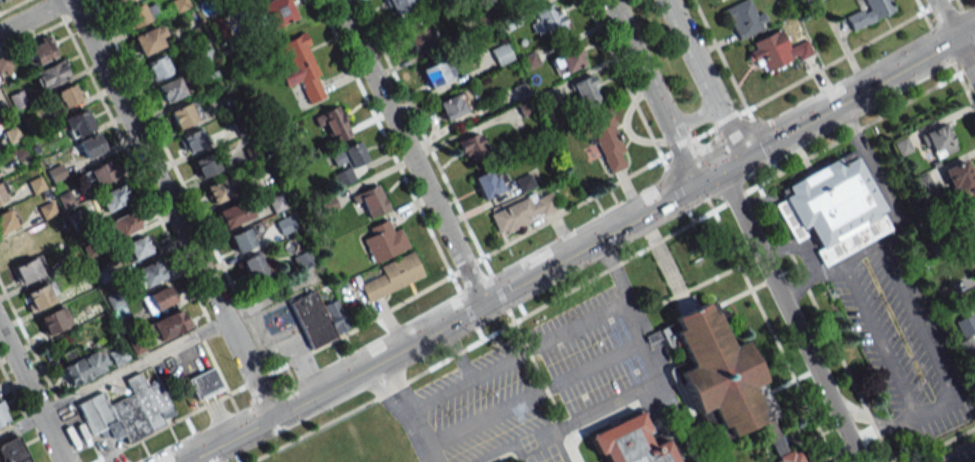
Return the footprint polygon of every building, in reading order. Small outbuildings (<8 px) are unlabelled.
[(158,16),(151,0),(124,11),(131,28),(158,16)] [(296,18),(288,0),(268,0),(259,4),(270,29),(296,18)] [(393,18),(413,10),(409,0),(387,0),(393,18)] [(767,25),(761,12),(757,14),(751,0),(745,0),(724,10),(737,39),(767,25)] [(866,7),(845,15),(850,29),(894,12),(889,0),(863,0),(866,7)] [(531,25),(536,34),(543,30),(549,40),(569,28),(553,1),(534,12),(539,21),(531,25)] [(430,49),(423,20),(404,25),(411,54),(430,49)] [(170,42),(161,23),(132,37),(141,56),(170,42)] [(812,54),(807,40),(787,48),(780,30),(748,43),(760,75),(812,54)] [(299,82),(308,104),(327,96),(303,33),(279,43),(288,68),(279,72),(285,88),(299,82)] [(36,65),(57,54),(47,35),(26,46),(36,65)] [(513,59),(506,42),(490,49),(498,66),(513,59)] [(550,58),(558,76),(585,64),(577,46),(550,58)] [(145,63),(153,82),(174,72),(165,54),(145,63)] [(11,68),(6,55),(0,58),(0,72),(11,68)] [(456,75),(447,57),(420,69),(429,87),(456,75)] [(32,73),(40,90),(71,75),(63,58),(32,73)] [(571,84),(583,111),(603,102),(591,75),(571,84)] [(156,86),(164,104),(188,94),(180,76),(156,86)] [(63,108),(82,100),(74,83),(55,91),(63,108)] [(444,120),(469,110),(462,92),(436,102),(444,120)] [(176,129),(202,118),(194,100),(168,111),(176,129)] [(320,127),(325,125),(334,143),(352,134),(337,105),(315,116),(320,127)] [(94,128),(86,109),(63,119),(71,138),(94,128)] [(578,125),(585,144),(596,140),(608,173),(629,165),(610,113),(578,125)] [(931,160),(955,149),(943,123),(919,134),(931,160)] [(207,145),(199,128),(179,137),(187,154),(207,145)] [(83,160),(105,149),(97,132),(75,143),(83,160)] [(456,142),(466,163),(486,154),(477,132),(456,142)] [(898,156),(911,151),(905,137),(892,142),(898,156)] [(334,165),(345,160),(349,169),(367,161),(358,141),(329,155),(334,165)] [(849,149),(884,210),(879,212),(888,228),(822,265),(814,250),(819,247),(806,224),(799,228),(778,189),(849,149)] [(193,160),(199,178),(218,171),(213,154),(193,160)] [(84,174),(93,188),(118,173),(110,158),(84,174)] [(974,184),(964,159),(941,168),(952,193),(974,184)] [(483,199),(503,190),(493,168),(473,178),(483,199)] [(911,180),(920,198),(934,191),(925,173),(911,180)] [(237,191),(228,174),(204,187),(214,204),(237,191)] [(533,185),(528,174),(515,180),(521,191),(533,185)] [(354,195),(367,219),(389,208),(377,183),(354,195)] [(97,196),(105,212),(130,201),(122,185),(97,196)] [(490,213),(498,234),(559,210),(551,189),(490,213)] [(216,212),(225,229),(252,215),(243,198),(216,212)] [(17,225),(9,208),(0,213),(0,233),(17,225)] [(106,223),(115,240),(141,227),(132,210),(106,223)] [(408,247),(399,226),(390,229),(386,221),(360,233),(373,263),(408,247)] [(236,253),(255,244),(248,228),(229,236),(236,253)] [(34,247),(26,231),(1,244),(10,260),(34,247)] [(131,260),(151,252),(145,235),(125,243),(131,260)] [(314,263),(309,250),(293,257),(299,270),(314,263)] [(240,261),(252,285),(269,277),(257,252),(240,261)] [(424,278),(414,252),(379,265),(383,275),(359,284),(366,300),(424,278)] [(13,267),(20,284),(45,272),(38,256),(13,267)] [(165,277),(158,260),(131,271),(139,288),(165,277)] [(175,303),(168,286),(141,296),(148,314),(175,303)] [(50,306),(46,287),(25,291),(29,310),(50,306)] [(294,315),(289,304),(313,291),(334,336),(310,348),(294,315)] [(672,305),(676,314),(672,316),(674,321),(664,326),(668,334),(674,332),(686,358),(671,366),(679,383),(683,382),(714,446),(761,423),(771,418),(778,416),(742,340),(730,345),(714,311),(710,313),(704,301),(698,305),(693,295),(672,305)] [(148,324),(156,343),(190,328),(181,309),(148,324)] [(38,318),(46,335),(62,328),(53,310),(38,318)] [(959,342),(966,354),(974,349),(974,348),(968,336),(974,332),(974,322),(970,314),(954,323),(964,340),(959,342)] [(115,366),(128,359),(120,346),(108,353),(115,366)] [(109,368),(101,348),(60,366),(69,386),(109,368)] [(187,378),(195,400),(222,389),(214,368),(187,378)] [(77,403),(90,435),(100,431),(104,442),(122,435),(125,442),(176,420),(159,379),(145,385),(140,373),(125,379),(131,394),(106,404),(101,393),(77,403)] [(10,421),(2,401),(0,402),(0,425),(10,421)] [(665,439),(676,461),(606,461),(602,454),(596,457),(586,435),(639,411),(648,430),(644,432),(651,446),(665,439)] [(797,450),(792,452),(790,449),(786,451),(771,418),(761,423),(778,460),(774,461),(802,461),(797,450)] [(18,435),(0,443),(0,461),(29,461),(18,435)]
